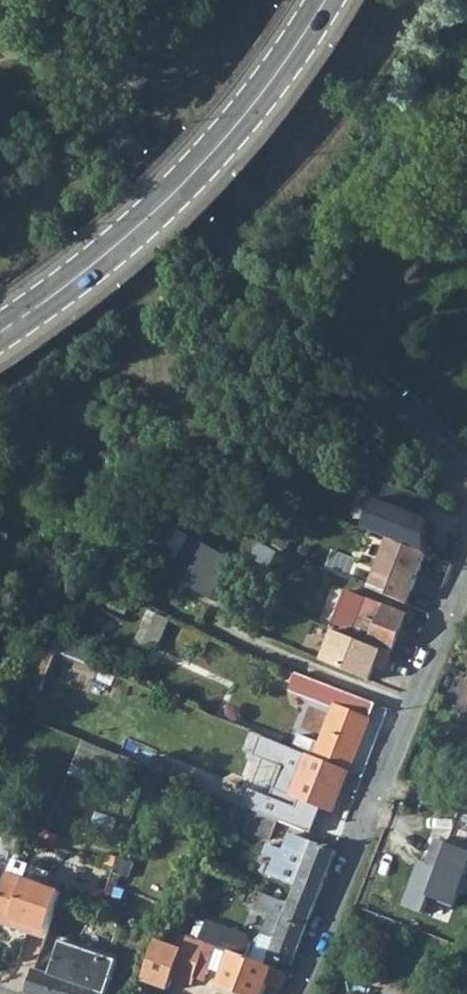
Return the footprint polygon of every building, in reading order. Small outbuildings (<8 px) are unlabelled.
[(378,487),(373,500),(407,511),(411,498),(378,487)] [(171,579),(217,602),(240,557),(175,524),(162,549),(182,559),(171,579)] [(402,543),(392,572),(426,583),(438,546),(406,534),(404,537),(398,535),(396,540),(395,541),(402,543)] [(396,540),(384,535),(373,564),(392,572),(402,543),(395,541),(396,540)] [(351,580),(380,592),(387,574),(358,562),(351,580)] [(279,590),(269,585),(263,600),(273,604),(279,590)] [(335,630),(390,653),(404,613),(365,596),(363,602),(350,597),(335,630)] [(140,645),(154,615),(144,611),(131,641),(140,645)] [(140,645),(153,652),(167,622),(154,615),(140,645)] [(323,660),(369,680),(375,666),(383,670),(390,653),(335,630),(332,639),(323,660)] [(43,648),(23,690),(29,693),(31,686),(40,690),(58,654),(43,648)] [(350,772),(376,705),(347,693),(345,693),(298,673),(291,689),(336,707),(320,746),(295,735),(290,748),(350,772)] [(118,754),(90,744),(84,741),(74,767),(107,780),(118,754)] [(289,796),(333,813),(350,772),(290,748),(286,746),(282,754),(302,763),(289,796)] [(322,815),(292,804),(291,806),(272,799),(267,811),(317,830),(322,815)] [(462,811),(449,844),(439,840),(430,864),(421,861),(404,907),(424,915),(430,898),(454,907),(466,873),(466,812),(462,811)] [(255,812),(246,831),(266,840),(275,820),(255,812)] [(305,859),(312,842),(297,836),(290,853),(305,859)] [(312,842),(305,859),(295,886),(290,899),(313,908),(336,852),(312,842)] [(290,853),(278,879),(295,886),(305,859),(290,853)] [(112,873),(128,878),(133,862),(118,857),(112,873)] [(63,892),(7,872),(2,885),(0,890),(0,923),(45,939),(63,892)] [(286,974),(313,908),(290,899),(287,903),(261,894),(256,906),(271,912),(261,934),(252,943),(249,937),(208,921),(200,941),(205,943),(250,961),(284,973),(286,975),(286,974)] [(200,941),(186,936),(181,950),(171,978),(189,985),(192,977),(191,977),(205,943),(200,941)] [(143,981),(167,990),(171,978),(181,950),(156,941),(143,981)] [(349,993),(390,993),(395,982),(383,977),(388,968),(375,962),(378,955),(346,941),(330,972),(346,979),(343,985),(353,988),(349,993)] [(31,993),(95,993),(96,992),(100,993),(105,993),(117,962),(60,942),(48,975),(34,971),(26,992),(31,993)] [(239,993),(261,993),(265,984),(278,989),(284,973),(250,961),(205,943),(191,977),(192,977),(202,981),(209,963),(224,969),(218,986),(239,993)]
